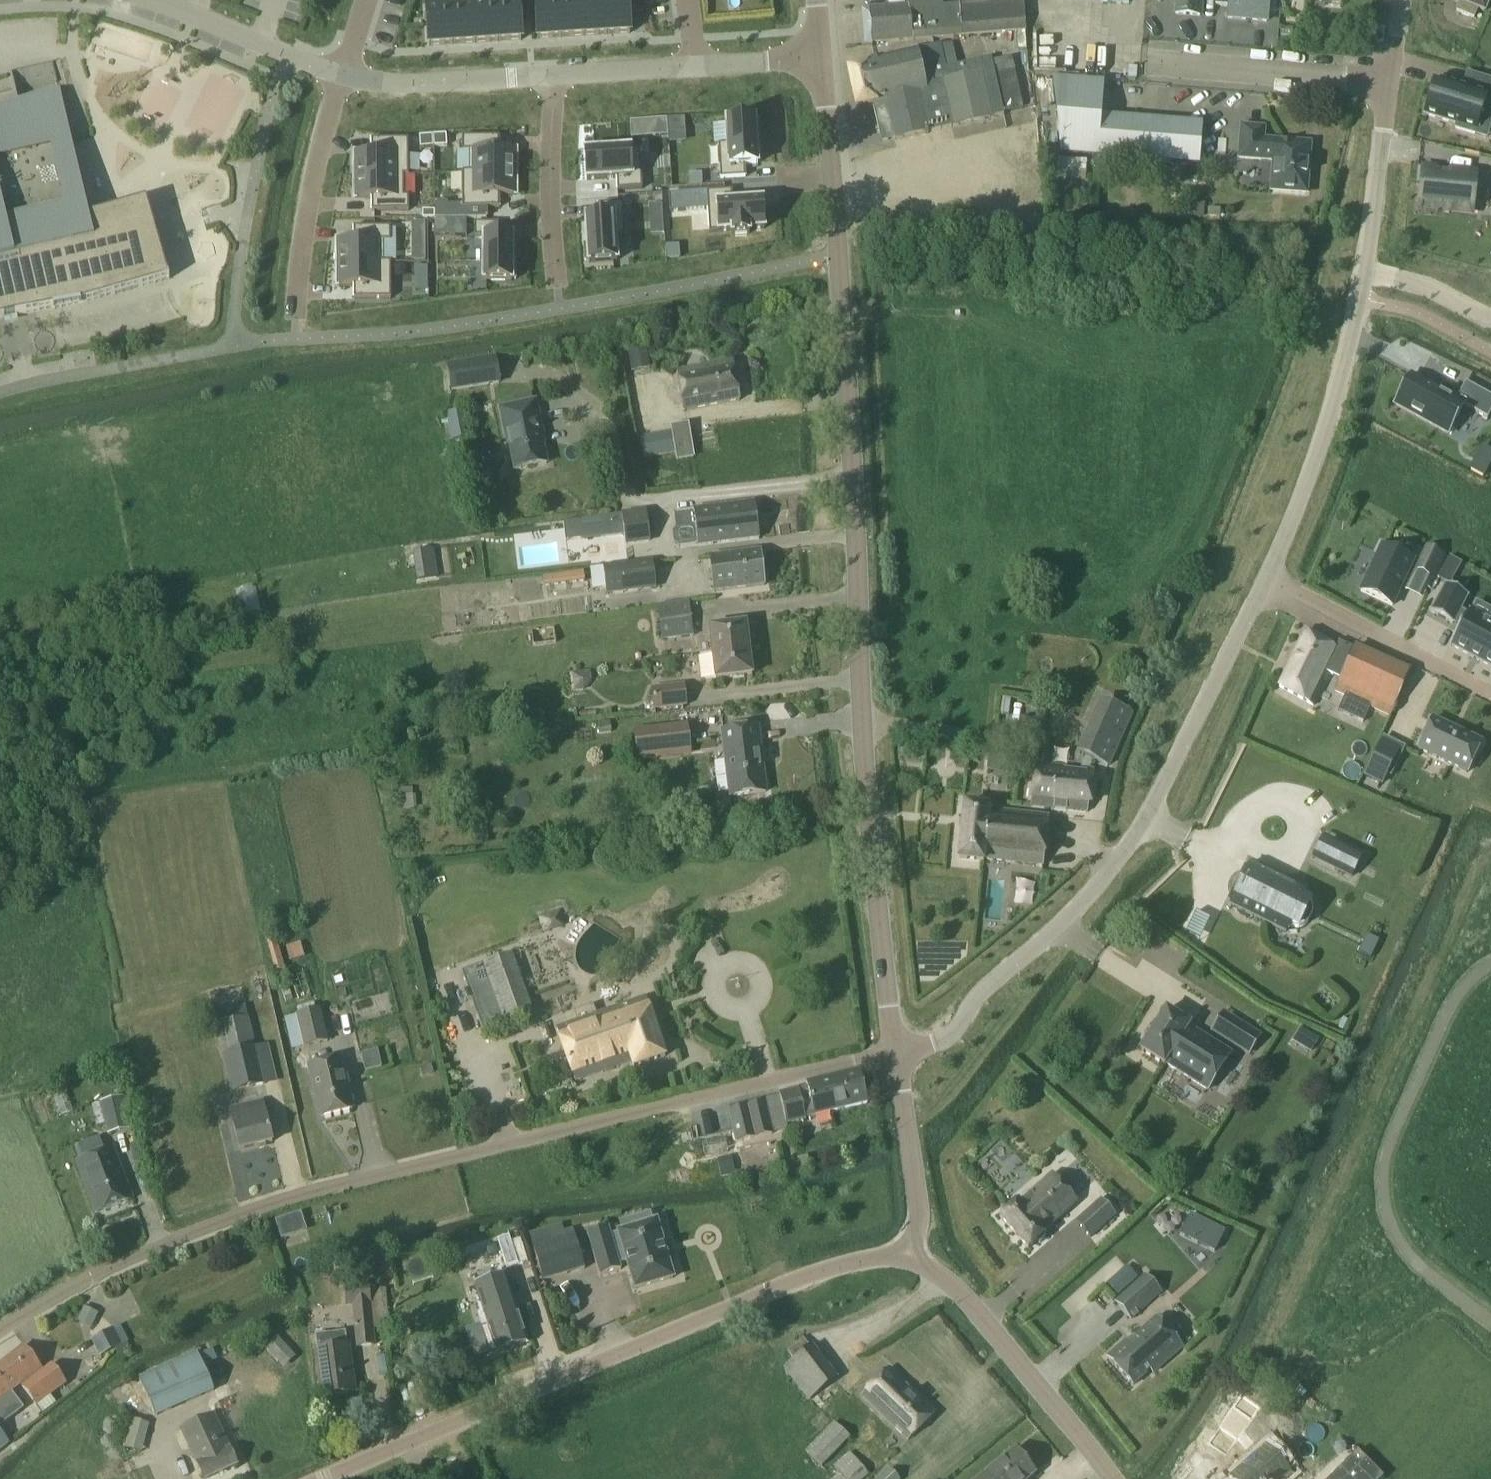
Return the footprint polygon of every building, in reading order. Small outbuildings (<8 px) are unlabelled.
[(535,1),(538,39),(561,38),(559,0),(544,0),(535,1)] [(561,38),(584,36),(582,0),(559,0),(561,38)] [(584,36),(607,35),(605,0),(582,0),(584,36)] [(607,35),(631,33),(629,0),(605,0),(607,35)] [(870,8),(873,43),(1027,30),(1024,0),(1020,0),(944,6),(943,0),(909,0),(909,5),(870,8)] [(1176,14),(1200,16),(1201,0),(1177,0),(1176,14)] [(1229,6),(1228,18),(1267,22),(1269,0),(1216,0),(1215,5),(1229,6)] [(1298,0),(1284,0),(1285,21),(1299,21),(1298,0)] [(1460,2),(1456,11),(1474,18),(1478,9),(1484,12),(1489,0),(1455,0),(1460,2)] [(519,2),(496,3),(498,42),(522,40),(519,2)] [(496,3),(473,5),(476,43),(498,42),(496,3)] [(473,5),(450,6),(453,44),(476,43),(473,5)] [(450,6),(427,7),(429,46),(453,44),(450,6)] [(995,74),(991,58),(946,68),(941,45),(867,61),(868,65),(850,69),(858,106),(875,102),(883,140),(898,137),(898,138),(927,132),(928,133),(930,133),(930,131),(1004,115),(1003,113),(995,74)] [(1014,70),(995,74),(1003,113),(1023,109),(1014,70)] [(1482,110),(1490,113),(1490,81),(1478,77),(1473,92),(1435,81),(1424,115),(1457,125),(1456,129),(1475,134),(1482,110)] [(1061,155),(1199,166),(1202,124),(1101,116),(1104,83),(1054,79),(1061,155)] [(6,318),(5,318),(16,316),(84,304),(170,280),(148,201),(101,214),(90,217),(61,94),(0,108),(0,320),(6,318)] [(759,116),(731,118),(734,162),(734,164),(750,163),(763,162),(761,134),(764,133),(763,117),(760,118),(759,116)] [(667,119),(659,120),(660,136),(668,135),(667,119)] [(1264,129),(1242,127),(1240,158),(1262,160),(1262,158),(1275,159),(1274,172),(1273,172),(1272,190),(1306,193),(1309,158),(1310,159),(1311,144),(1293,143),(1293,142),(1281,141),(1281,142),(1263,140),(1264,129)] [(433,136),(434,147),(447,147),(446,135),(433,136)] [(420,137),(421,148),(434,147),(433,136),(420,137)] [(463,172),(462,173),(516,173),(516,150),(499,150),(499,137),(462,137),(462,151),(472,151),(472,172),(463,172)] [(372,153),(355,153),(355,176),(409,175),(408,139),(371,139),(372,153)] [(602,149),(588,151),(590,179),(620,177),(635,176),(635,174),(633,147),(618,148),(618,145),(602,146),(602,149)] [(734,162),(725,163),(726,177),(751,175),(750,163),(734,164),(734,162)] [(1480,190),(1482,174),(1418,168),(1416,184),(1422,184),(1420,202),(1445,205),(1445,210),(1471,213),(1474,189),(1480,190)] [(463,205),(463,209),(466,209),(487,209),(499,209),(499,196),(516,195),(516,173),(462,173),(463,205)] [(689,186),(703,185),(702,173),(688,174),(689,186)] [(635,176),(620,177),(621,189),(646,188),(645,174),(635,174),(635,176)] [(409,175),(355,176),(355,198),(372,198),(372,211),(409,211),(409,196),(404,196),(404,176),(409,176),(409,175)] [(737,189),(712,190),(713,204),(723,204),(723,202),(738,201),(737,189)] [(738,201),(723,202),(723,204),(725,230),(738,230),(738,234),(755,232),(755,228),(770,227),(768,199),(738,201)] [(626,202),(601,204),(602,216),(618,215),(618,216),(627,216),(626,202)] [(447,219),(447,205),(447,203),(435,203),(435,211),(423,211),(423,219),(447,219)] [(651,236),(664,235),(662,204),(649,205),(651,236)] [(487,209),(466,209),(466,219),(487,219),(487,209)] [(591,245),(588,245),(589,261),(592,260),(592,262),(621,260),(618,216),(618,215),(602,216),(589,217),(591,245)] [(413,238),(425,238),(425,220),(413,220),(413,238)] [(466,220),(454,220),(455,236),(467,236),(466,220)] [(475,223),(475,237),(484,237),(500,237),(500,236),(500,223),(475,223)] [(354,240),(337,241),(337,263),(391,263),(391,262),(381,262),(381,242),(391,242),(391,229),(391,227),(354,227),(354,240)] [(484,237),(484,281),(512,281),(512,280),(516,280),(516,264),(512,264),(512,236),(500,236),(500,237),(484,237)] [(391,263),(337,263),(337,286),(354,286),(354,299),(391,299),(391,263)] [(495,358),(448,366),(452,390),(500,382),(495,358)] [(677,372),(685,411),(742,400),(734,362),(677,372)] [(1394,405),(1448,434),(1464,406),(1487,419),(1490,412),(1490,397),(1466,383),(1456,400),(1411,375),(1394,405)] [(536,401),(501,408),(508,441),(509,440),(516,470),(547,463),(541,433),(543,433),(536,401)] [(445,413),(448,440),(462,438),(459,411),(445,413)] [(688,426),(639,433),(643,461),(692,454),(688,426)] [(699,546),(760,539),(755,502),(694,509),(694,510),(675,513),(677,529),(673,533),(674,543),(679,547),(679,548),(699,545),(699,546)] [(646,510),(622,513),(623,515),(625,533),(625,537),(649,534),(646,510)] [(623,515),(601,517),(582,519),(584,538),(625,533),(623,515)] [(537,539),(539,562),(570,560),(569,538),(537,539)] [(1381,544),(1359,592),(1394,608),(1416,560),(1381,544)] [(1426,546),(1415,570),(1435,580),(1446,555),(1426,546)] [(417,581),(438,578),(434,549),(413,552),(417,581)] [(761,551),(712,558),(716,592),(766,585),(761,551)] [(1449,556),(1444,565),(1457,572),(1462,564),(1449,556)] [(639,585),(636,563),(604,567),(607,589),(639,585)] [(586,583),(585,572),(544,578),(545,588),(586,583)] [(1469,613),(1468,612),(1467,615),(1459,611),(1467,597),(1468,596),(1446,584),(1446,585),(1432,611),(1431,612),(1453,624),(1453,623),(1453,622),(1461,626),(1450,646),(1451,647),(1451,646),(1490,668),(1490,625),(1469,613)] [(690,601),(659,606),(663,641),(695,636),(690,601)] [(711,628),(714,656),(750,651),(747,624),(711,628)] [(1391,716),(1411,674),(1339,641),(1335,648),(1306,632),(1280,687),(1314,706),(1329,673),(1341,679),(1335,690),(1391,716)] [(750,651),(714,656),(702,657),(704,677),(707,679),(716,678),(717,679),(753,675),(750,651)] [(80,670),(69,672),(72,687),(83,685),(80,670)] [(46,680),(48,693),(58,691),(56,679),(46,680)] [(684,686),(654,690),(656,708),(687,706),(684,686)] [(1067,768),(1037,765),(1031,807),(1088,812),(1095,770),(1089,770),(1093,760),(1108,767),(1131,714),(1106,703),(1083,756),(1086,757),(1080,771),(1066,769),(1066,768),(1067,769),(1067,768)] [(1468,773),(1482,742),(1434,719),(1419,750),(1468,773)] [(632,758),(689,756),(688,726),(631,728),(632,758)] [(723,732),(731,796),(766,792),(759,727),(723,732)] [(1400,749),(1382,739),(1363,776),(1383,785),(1400,749)] [(967,804),(961,859),(984,862),(985,859),(1044,866),(1049,817),(990,810),(991,807),(967,804)] [(1346,847),(1335,869),(1352,877),(1363,856),(1346,847)] [(1307,891),(1284,879),(1284,880),(1283,878),(1281,876),(1279,875),(1276,874),(1273,875),(1274,874),(1252,863),(1245,877),(1243,877),(1241,878),(1240,879),(1239,880),(1238,881),(1237,882),(1237,883),(1236,884),(1236,885),(1236,886),(1236,888),(1236,889),(1237,890),(1238,892),(1231,905),(1253,916),(1255,918),(1256,920),(1259,921),(1261,921),(1264,921),(1287,933),(1307,891)] [(462,972),(483,1031),(533,1013),(512,954),(462,972)] [(287,1003),(288,1002),(293,1001),(292,997),(288,986),(288,984),(281,986),(281,987),(287,1003)] [(580,1022),(559,1029),(578,1082),(635,1062),(637,1067),(668,1056),(648,997),(598,1015),(594,1005),(576,1012),(580,1022)] [(316,1010),(299,1014),(296,1015),(296,1016),(304,1047),(304,1048),(329,1043),(328,1040),(321,1010),(321,1009),(316,1010)] [(1166,1064),(1208,1091),(1232,1053),(1189,1027),(1190,1025),(1167,1010),(1157,1026),(1156,1026),(1151,1034),(1151,1035),(1141,1051),(1165,1066),(1166,1064)] [(250,1017),(218,1024),(233,1091),(266,1084),(258,1047),(257,1047),(250,1017)] [(1338,1028),(1343,1030),(1348,1020),(1343,1018),(1338,1028)] [(1247,1027),(1235,1045),(1250,1055),(1261,1036),(1247,1027)] [(1319,1040),(1300,1028),(1292,1042),(1311,1054),(1319,1040)] [(342,1059),(311,1067),(323,1117),(354,1110),(342,1059)] [(420,1067),(423,1076),(434,1073),(432,1064),(420,1067)] [(780,1094),(781,1096),(788,1124),(806,1120),(806,1117),(868,1103),(860,1071),(808,1083),(809,1087),(780,1094)] [(65,1089),(52,1094),(60,1114),(73,1109),(65,1089)] [(101,1102),(108,1130),(109,1135),(132,1130),(124,1097),(101,1102)] [(231,1109),(235,1125),(241,1149),(274,1142),(268,1117),(264,1102),(231,1109)] [(766,1103),(732,1111),(738,1143),(774,1135),(766,1103)] [(76,1146),(81,1159),(77,1161),(96,1213),(134,1199),(114,1147),(105,1150),(100,1137),(76,1146)] [(729,1151),(727,1139),(703,1144),(705,1155),(729,1151)] [(732,1155),(717,1158),(721,1178),(735,1175),(732,1155)] [(1019,1202),(1001,1217),(1029,1249),(1038,1241),(1040,1244),(1046,1238),(1044,1235),(1047,1233),(1045,1231),(1048,1228),(1046,1226),(1051,1222),(1053,1224),(1078,1202),(1053,1175),(1020,1204),(1019,1202)] [(1093,1207),(1107,1223),(1116,1215),(1102,1199),(1093,1207)] [(1180,1235),(1215,1253),(1225,1231),(1190,1214),(1180,1235)] [(611,1227),(590,1234),(602,1276),(623,1270),(622,1264),(630,1262),(638,1289),(676,1279),(659,1222),(655,1223),(652,1215),(623,1224),(626,1231),(613,1235),(611,1227)] [(564,1225),(532,1234),(545,1280),(587,1269),(576,1230),(566,1233),(564,1225)] [(488,1324),(498,1353),(528,1343),(511,1293),(506,1275),(504,1270),(517,1266),(510,1243),(467,1256),(482,1302),(481,1302),(482,1305),(476,1307),(483,1326),(488,1324)] [(1127,1287),(1116,1275),(1107,1283),(1118,1295),(1127,1287)] [(1162,1293),(1146,1275),(1116,1301),(1132,1319),(1162,1293)] [(371,1283),(354,1284),(345,1284),(347,1306),(354,1306),(357,1347),(377,1346),(377,1344),(375,1321),(371,1283)] [(79,1318),(93,1325),(99,1314),(84,1307),(79,1318)] [(1127,1340),(1108,1357),(1134,1385),(1151,1370),(1153,1373),(1183,1347),(1157,1318),(1129,1343),(1127,1340)] [(122,1346),(113,1328),(91,1340),(100,1357),(122,1346)] [(265,1348),(277,1362),(290,1350),(278,1337),(265,1348)] [(809,1399),(837,1375),(808,1343),(781,1368),(809,1399)] [(25,1346),(8,1360),(24,1383),(22,1384),(37,1404),(67,1383),(53,1365),(44,1372),(42,1369),(43,1369),(25,1346)] [(348,1346),(319,1350),(325,1396),(350,1392),(346,1366),(351,1365),(348,1346)] [(199,1352),(139,1378),(157,1417),(215,1391),(199,1352)] [(8,1360),(0,1365),(0,1422),(2,1424),(24,1408),(12,1392),(22,1384),(24,1383),(8,1360)] [(889,1368),(863,1395),(909,1440),(935,1413),(889,1368)] [(1294,1475),(1268,1444),(1261,1450),(1245,1431),(1252,1420),(1233,1407),(1220,1426),(1239,1440),(1254,1456),(1228,1478),(1289,1478),(1294,1475)] [(205,1478),(206,1478),(238,1464),(231,1448),(230,1448),(214,1414),(182,1428),(198,1463),(205,1478)] [(129,1418),(121,1446),(141,1452),(149,1423),(129,1418)] [(835,1422),(807,1451),(823,1466),(851,1437),(835,1422)] [(1035,1473),(1016,1450),(981,1478),(1027,1478),(1035,1473)] [(892,1468),(880,1478),(900,1478),(892,1468)]
